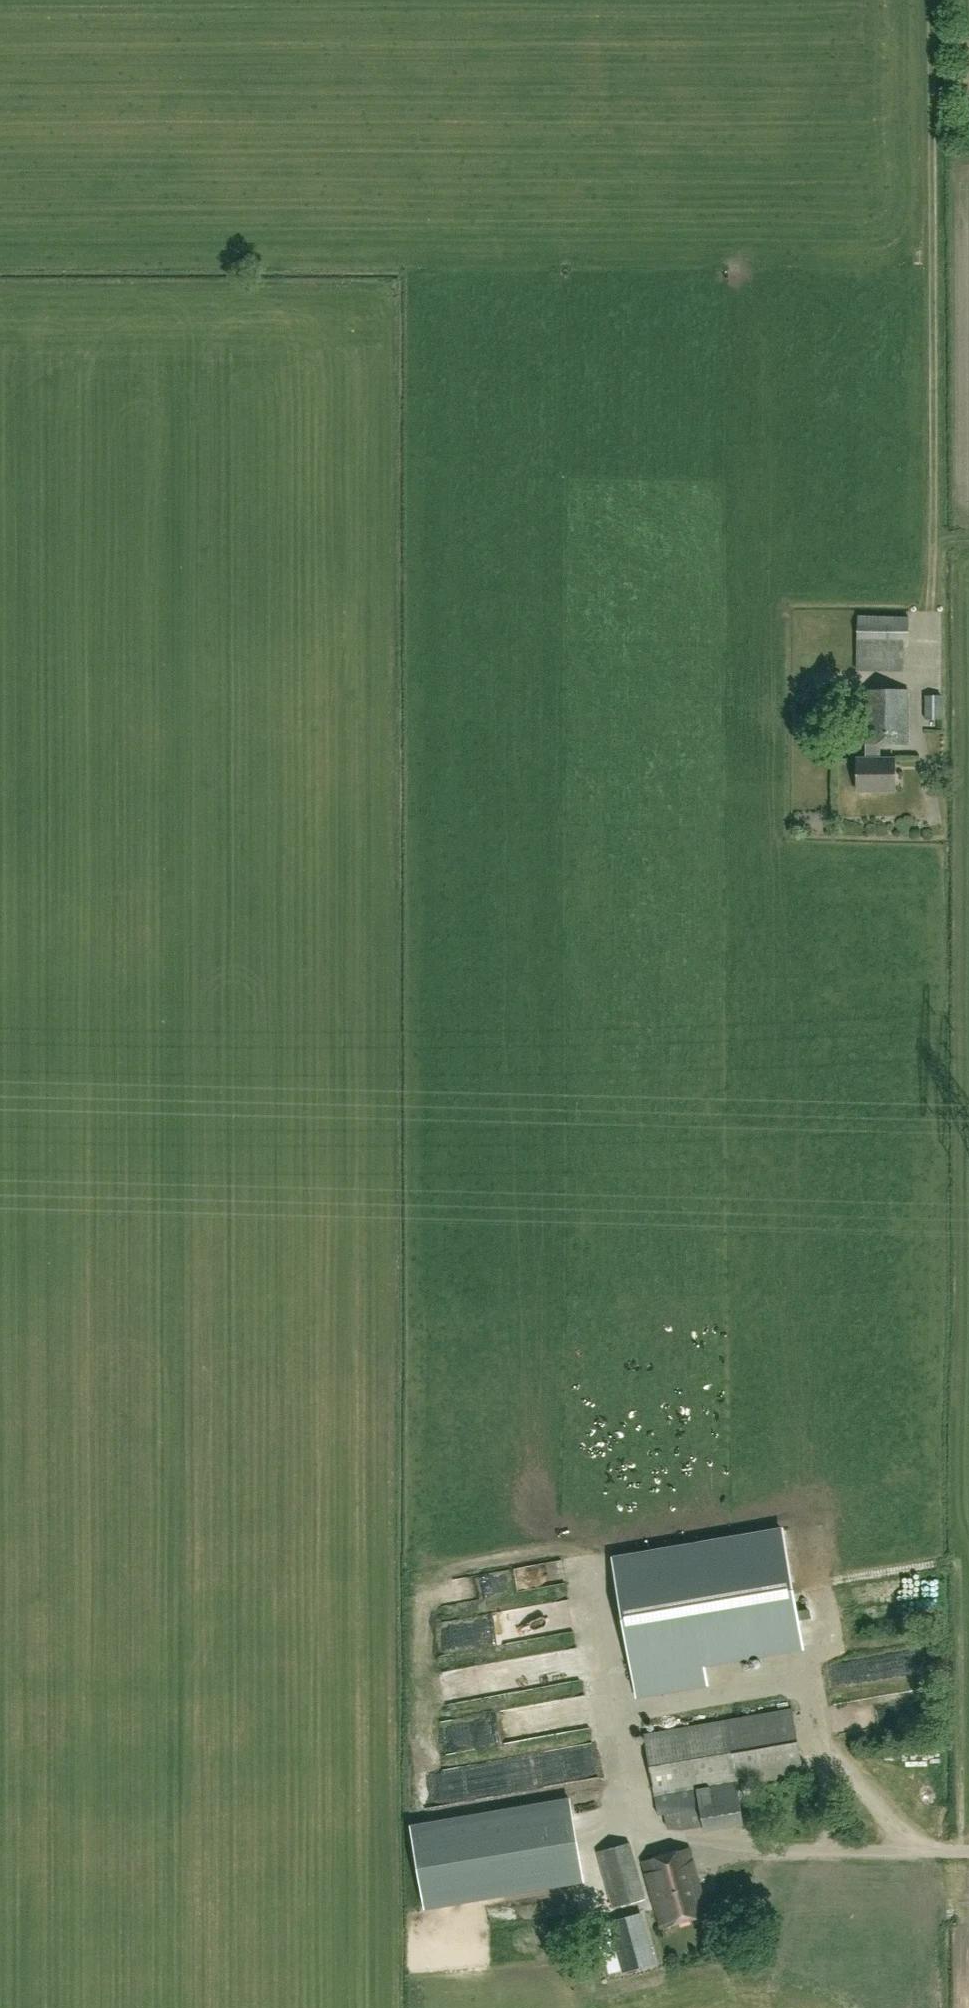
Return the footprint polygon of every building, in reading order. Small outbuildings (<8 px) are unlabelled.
[(859,618),(858,647),(858,672),(904,671),(904,648),(908,649),(909,619),(859,618)] [(866,746),(867,760),(856,760),(858,794),(896,792),(893,759),(881,760),(880,746),(909,746),(908,692),(864,692),(864,746),(866,746)] [(926,697),(926,720),(942,720),(942,697),(926,697)] [(782,1531),(614,1560),(637,1694),(707,1682),(704,1663),(802,1646),(782,1531)] [(442,1649),(464,1648),(462,1619),(440,1621),(442,1649)] [(791,1709),(644,1734),(658,1815),(665,1814),(667,1828),(682,1829),(703,1825),(704,1830),(743,1823),(736,1784),(802,1772),(791,1709)] [(586,1821),(631,1816),(620,1730),(596,1733),(603,1784),(582,1787),(586,1821)] [(584,1881),(570,1798),(410,1825),(425,1908),(584,1881)] [(597,1851),(613,1907),(645,1898),(629,1842),(597,1851)] [(643,1861),(662,1927),(708,1914),(689,1848),(643,1861)] [(656,1962),(642,1911),(608,1921),(622,1972),(656,1962)]
